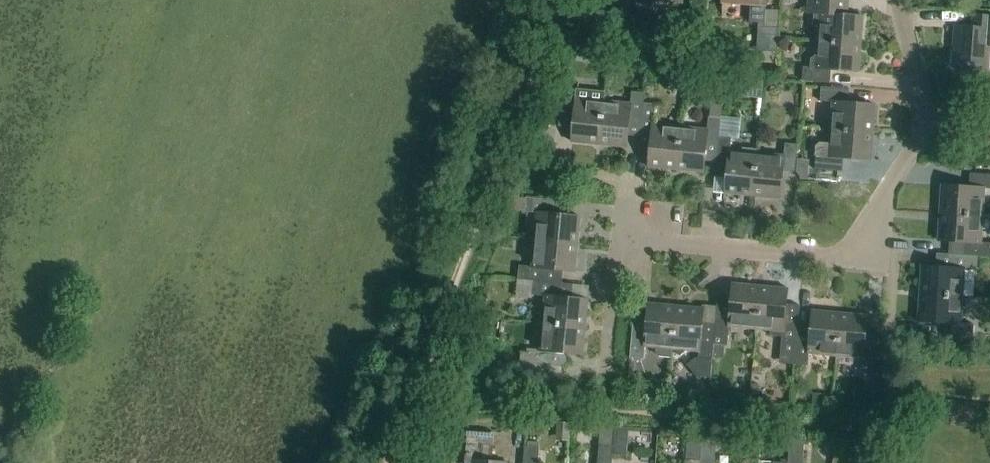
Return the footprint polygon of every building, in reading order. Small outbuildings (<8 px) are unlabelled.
[(765,24),(766,0),(723,0),(723,3),(751,5),(750,23),(758,23),(756,51),(763,51),(762,61),(776,62),(779,25),(765,24)] [(808,14),(814,14),(813,26),(818,27),(817,42),(862,46),(864,18),(847,16),(849,0),(809,0),(808,14)] [(989,69),(989,17),(974,16),(973,29),(955,27),(954,41),(957,42),(954,66),(989,69)] [(811,59),(810,68),(803,68),(802,82),(830,84),(831,70),(859,72),(862,46),(817,42),(816,56),(811,59)] [(674,69),(673,81),(685,82),(686,70),(674,69)] [(832,103),(830,130),(874,134),(876,106),(848,104),(849,90),(821,88),(820,102),(832,103)] [(600,146),(603,102),(604,94),(565,90),(562,118),(574,119),(572,143),(600,146)] [(603,102),(600,146),(626,148),(629,121),(642,122),(643,104),(644,94),(631,93),(630,105),(603,102)] [(643,104),(642,122),(640,140),(652,141),(649,168),(676,171),(681,127),(653,124),(655,105),(643,104)] [(725,195),(752,197),(757,150),(743,148),(743,152),(730,151),(731,139),(738,140),(740,120),(730,119),(731,110),(722,109),(721,119),(719,138),(718,148),(716,163),(714,177),(726,178),(725,195)] [(719,138),(721,119),(709,118),(708,118),(707,130),(681,127),(676,171),(703,174),(704,162),(716,163),(718,148),(719,138)] [(874,134),(830,130),(828,157),(816,156),(815,171),(843,173),(844,159),(871,161),(874,134)] [(757,150),(752,197),(779,200),(782,172),(795,174),(798,146),(785,144),(783,156),(757,154),(757,150)] [(940,213),(983,216),(985,189),(989,189),(989,176),(970,174),(969,187),(941,186),(940,213)] [(534,241),(577,245),(580,217),(552,215),(554,201),(526,199),(525,213),(536,214),(534,241)] [(938,240),(949,241),(949,255),(950,255),(965,256),(978,257),(989,258),(989,244),(982,243),(983,216),(940,213),(938,240)] [(577,245),(534,241),(531,268),(519,266),(518,280),(546,282),(547,269),(575,272),(577,245)] [(921,267),(920,295),(963,297),(965,270),(977,271),(978,257),(965,256),(950,255),(949,255),(936,255),(936,268),(921,267)] [(545,297),(542,324),(585,329),(588,301),(560,298),(562,284),(546,282),(518,280),(517,295),(545,297)] [(715,324),(712,359),(723,360),(725,346),(727,347),(727,345),(729,328),(756,330),(760,287),(732,284),(731,300),(717,299),(715,324)] [(760,287),(756,330),(771,332),(770,336),(782,337),(780,365),(794,366),(796,346),(796,338),(798,325),(798,319),(799,306),(786,305),(787,289),(760,287)] [(920,295),(918,322),(946,324),(945,338),(973,339),(973,325),(962,324),(963,297),(920,295)] [(634,319),(630,358),(644,360),(645,348),(656,350),(655,353),(660,358),(671,359),(671,352),(676,307),(649,304),(648,320),(634,319)] [(676,307),(671,352),(676,352),(680,359),(686,353),(699,355),(699,360),(696,359),(688,367),(699,381),(702,378),(710,379),(712,359),(715,324),(702,323),(703,309),(676,307)] [(796,346),(794,366),(807,367),(809,355),(836,358),(840,314),(812,311),(811,326),(798,325),(796,338),(796,346)] [(840,314),(836,358),(863,360),(862,372),(876,373),(878,345),(864,344),(867,316),(840,314)] [(479,318),(479,325),(493,326),(493,321),(501,322),(501,321),(501,316),(479,315),(479,318)] [(585,329),(542,324),(539,352),(527,350),(526,364),(554,367),(555,353),(583,356),(585,329)] [(652,382),(651,394),(668,395),(669,383),(652,382)] [(814,393),(813,406),(825,407),(826,394),(814,393)] [(447,414),(446,430),(456,430),(457,415),(448,414),(447,414)] [(558,420),(556,438),(570,440),(572,422),(558,420)] [(613,448),(615,428),(601,426),(599,447),(613,448)] [(615,428),(613,448),(613,455),(627,457),(629,429),(615,428)] [(490,462),(493,434),(467,432),(465,462),(473,462),(494,462),(490,462)] [(700,462),(701,457),(702,435),(688,434),(686,462),(700,462)] [(716,436),(702,435),(701,457),(714,459),(716,436)] [(788,462),(803,462),(804,443),(790,442),(788,462)] [(539,448),(525,447),(524,462),(538,462),(539,448)] [(613,455),(613,448),(599,447),(598,462),(612,462),(613,455)]
